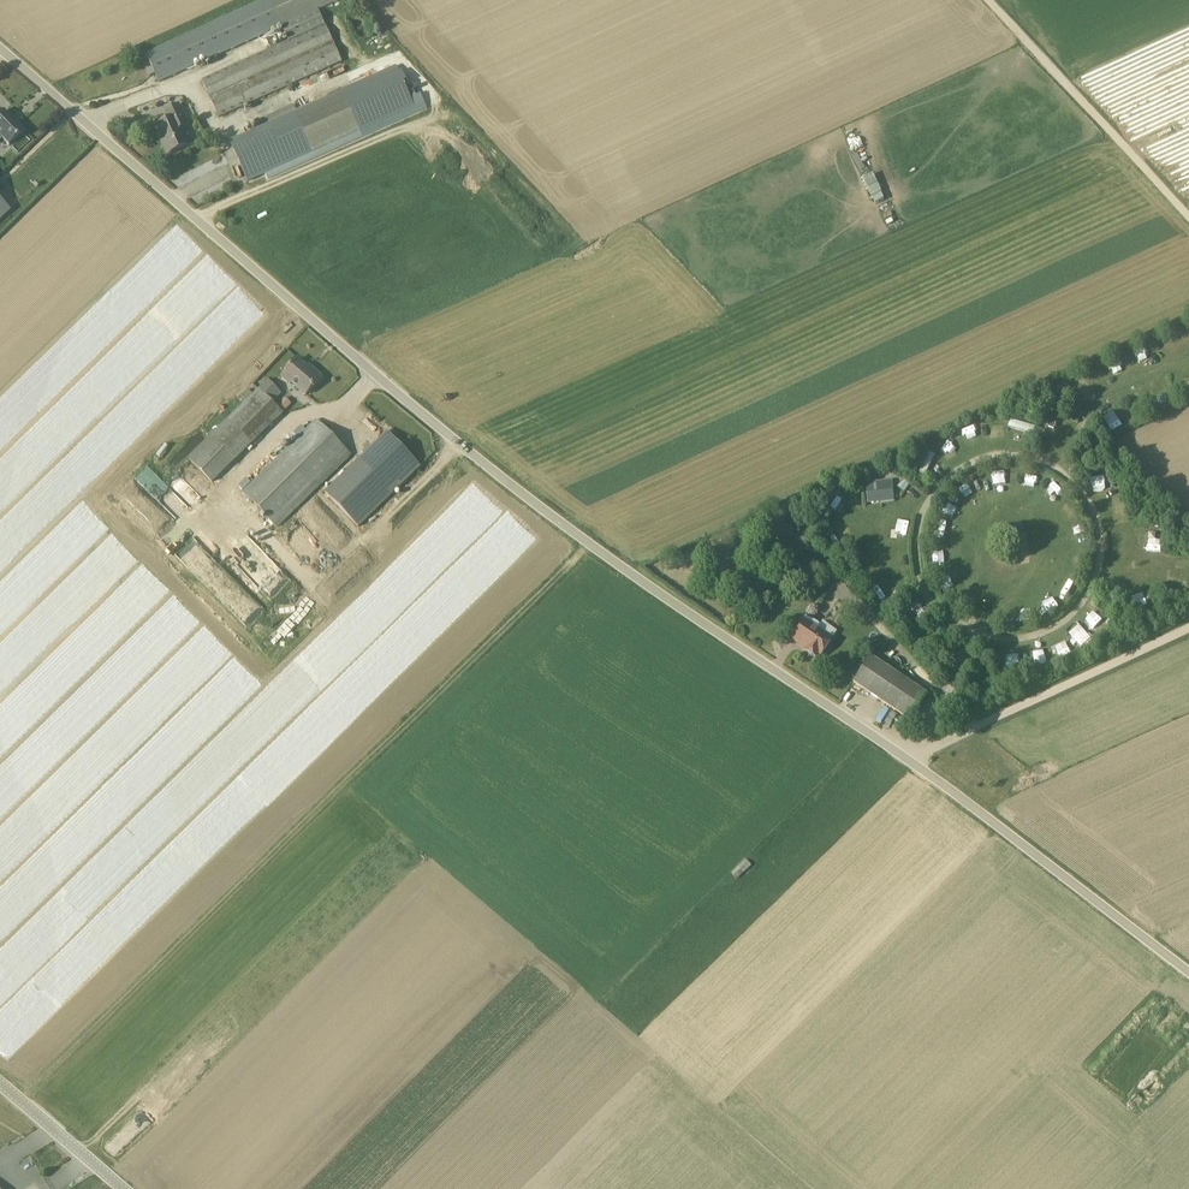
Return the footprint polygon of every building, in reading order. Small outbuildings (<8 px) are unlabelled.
[(325,25),(319,10),(340,1),(340,0),(261,0),(93,78),(97,90),(107,86),(113,102),(282,26),(289,41),(202,80),(219,117),(342,61),(325,25)] [(438,95),(419,56),(294,113),(230,142),(248,181),(312,152),(438,95)] [(178,124),(186,120),(179,104),(165,110),(169,120),(157,125),(163,138),(161,139),(168,156),(188,147),(178,124)] [(17,124),(2,112),(0,115),(0,136),(9,145),(24,131),(17,124)] [(24,135),(15,146),(20,150),(29,139),(24,135)] [(873,175),(863,180),(871,196),(880,191),(873,175)] [(0,200),(0,220),(10,210),(0,200)] [(1167,345),(1177,346),(1178,337),(1168,336),(1167,345)] [(314,370),(312,372),(298,359),(283,376),(291,383),(293,381),(307,393),(322,377),(314,370)] [(283,413),(273,403),(282,394),(269,380),(210,438),(190,458),(211,481),(233,461),(283,413)] [(1110,430),(1120,424),(1115,415),(1105,421),(1110,430)] [(1033,432),(1034,424),(1008,419),(1007,427),(1033,432)] [(351,455),(317,420),(244,494),(277,527),(351,455)] [(966,446),(976,441),(971,430),(961,436),(966,446)] [(421,467),(386,433),(324,494),(357,527),(421,467)] [(945,459),(957,455),(950,438),(939,442),(945,459)] [(929,452),(918,473),(925,476),(935,455),(929,452)] [(992,484),(1004,481),(1000,468),(989,471),(992,484)] [(1093,481),(1101,490),(1108,484),(1101,475),(1093,481)] [(904,479),(897,487),(904,492),(910,484),(904,479)] [(961,485),(967,493),(975,487),(969,479),(961,485)] [(866,483),(867,501),(894,498),(892,480),(866,483)] [(1053,501),(1057,494),(1050,490),(1046,497),(1053,501)] [(1111,515),(1122,511),(1119,500),(1107,503),(1111,515)] [(850,526),(835,529),(837,540),(852,537),(850,526)] [(893,536),(906,537),(907,526),(893,526),(893,536)] [(1148,531),(1147,549),(1158,550),(1159,532),(1148,531)] [(793,546),(782,555),(789,564),(800,555),(793,546)] [(1113,583),(1108,591),(1117,596),(1121,587),(1113,583)] [(874,591),(884,604),(889,600),(880,587),(874,591)] [(1142,592),(1130,596),(1135,608),(1147,604),(1142,592)] [(917,603),(911,609),(920,619),(926,614),(917,603)] [(1003,622),(1015,622),(1016,612),(1004,612),(1003,622)] [(1085,625),(1100,632),(1105,620),(1090,613),(1085,625)] [(833,639),(802,620),(790,638),(806,649),(805,651),(808,653),(808,655),(812,658),(815,657),(818,659),(819,657),(820,658),(827,648),(833,639)] [(1082,623),(1069,629),(1077,648),(1091,642),(1082,623)] [(936,638),(945,631),(939,624),(930,632),(936,638)] [(1044,652),(1032,654),(1034,664),(1046,662),(1044,652)] [(1007,667),(1019,666),(1018,656),(1007,656),(1007,667)] [(871,658),(854,683),(911,721),(928,695),(871,658)] [(745,858),(731,873),(738,878),(751,864),(745,858)]
